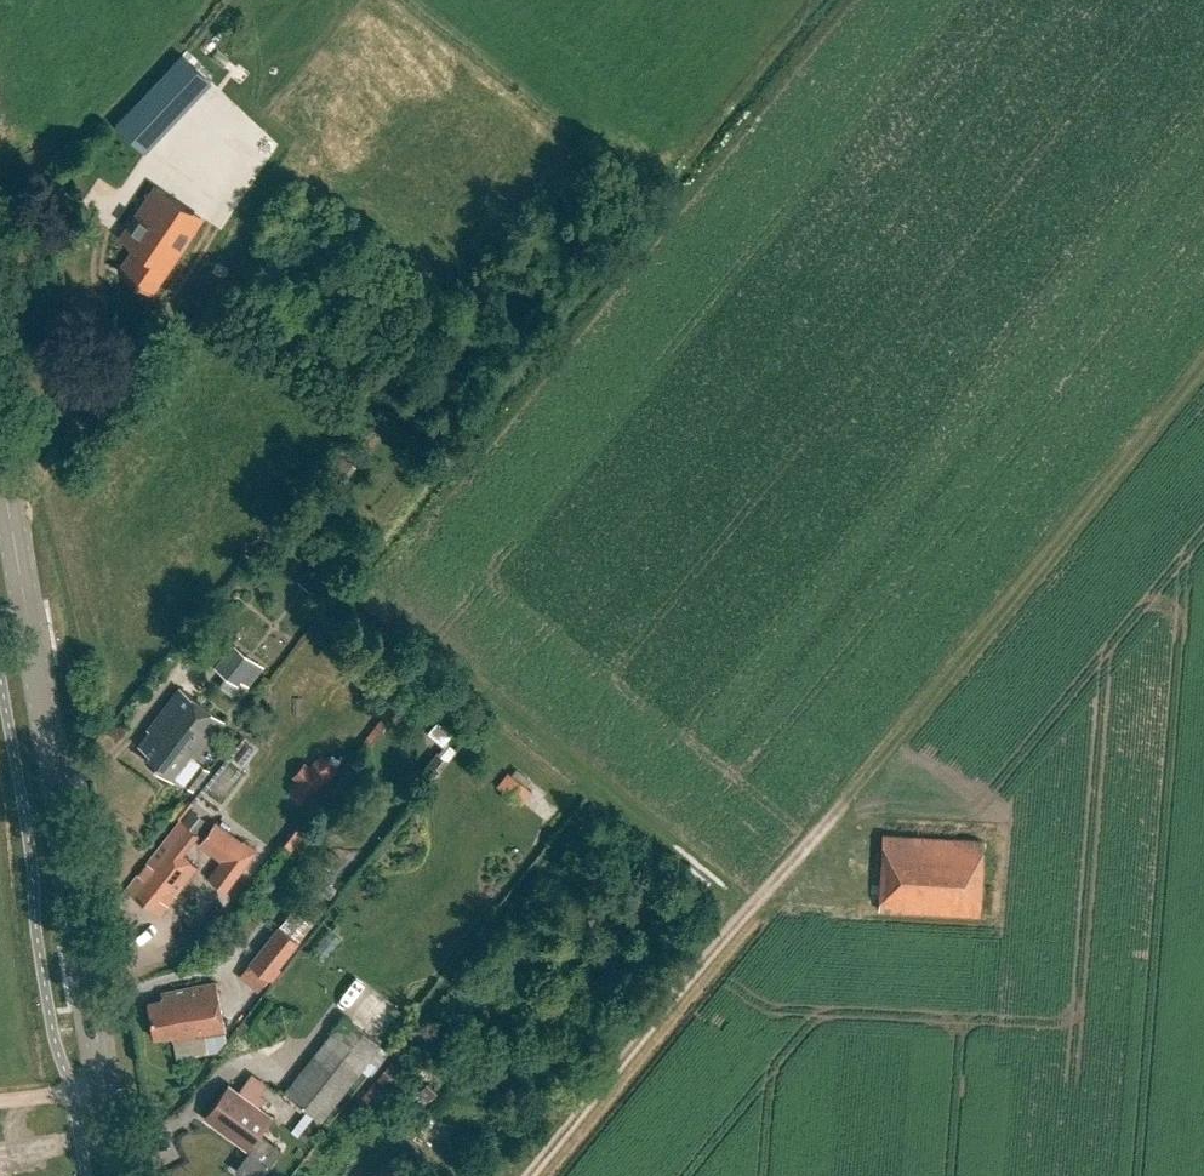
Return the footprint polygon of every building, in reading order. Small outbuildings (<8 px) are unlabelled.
[(130,110),(129,111),(157,138),(196,97),(168,70),(130,110)] [(117,270),(151,293),(195,228),(178,217),(186,206),(154,185),(119,237),(134,246),(117,270)] [(263,667),(232,643),(213,667),(237,686),(240,681),(248,687),(263,667)] [(178,687),(146,729),(148,731),(137,745),(148,753),(144,759),(172,781),(191,757),(194,760),(223,721),(178,687)] [(443,745),(466,718),(450,704),(426,731),(443,745)] [(303,762),(291,777),(297,782),(288,793),(309,808),(339,769),(319,754),(309,766),(303,762)] [(532,792),(507,772),(496,786),(520,806),(532,792)] [(194,867),(178,855),(194,835),(176,821),(126,886),(159,912),(194,867)] [(216,823),(201,843),(240,871),(256,850),(243,840),(242,842),(216,823)] [(878,839),(873,912),(975,918),(980,845),(878,839)] [(297,895),(285,925),(307,934),(319,904),(297,895)] [(298,941),(279,926),(249,964),(268,979),(298,941)] [(170,989),(171,994),(146,999),(153,1035),(178,1031),(179,1036),(192,1033),(192,1036),(225,1030),(216,981),(170,989)] [(344,1017),(285,1094),(322,1122),(381,1045),(344,1017)] [(227,1084),(203,1115),(243,1148),(268,1117),(227,1084)] [(232,1171),(239,1175),(259,1175),(268,1164),(247,1149),(232,1171)] [(380,1175),(400,1175),(388,1166),(380,1175)]
